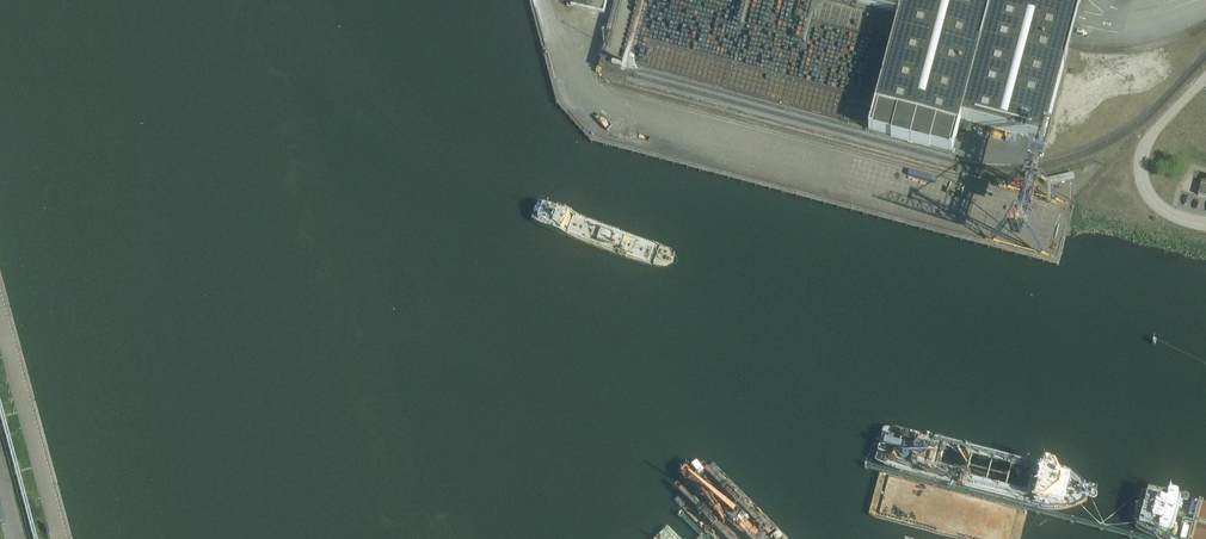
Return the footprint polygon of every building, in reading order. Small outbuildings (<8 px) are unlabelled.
[(899,13),(868,129),(891,135),(890,136),(930,147),(930,145),(952,151),(960,119),(1044,141),(1069,45),(1081,0),(851,0),(899,13)] [(1042,167),(1043,174),(1058,171),(1057,165),(1042,167)] [(1073,173),(1045,180),(1046,187),(1075,180),(1073,173)] [(1205,182),(1201,181),(1198,195),(1205,197),(1205,177),(1205,182)] [(1057,229),(1051,252),(1058,254),(1064,231),(1057,229)]
